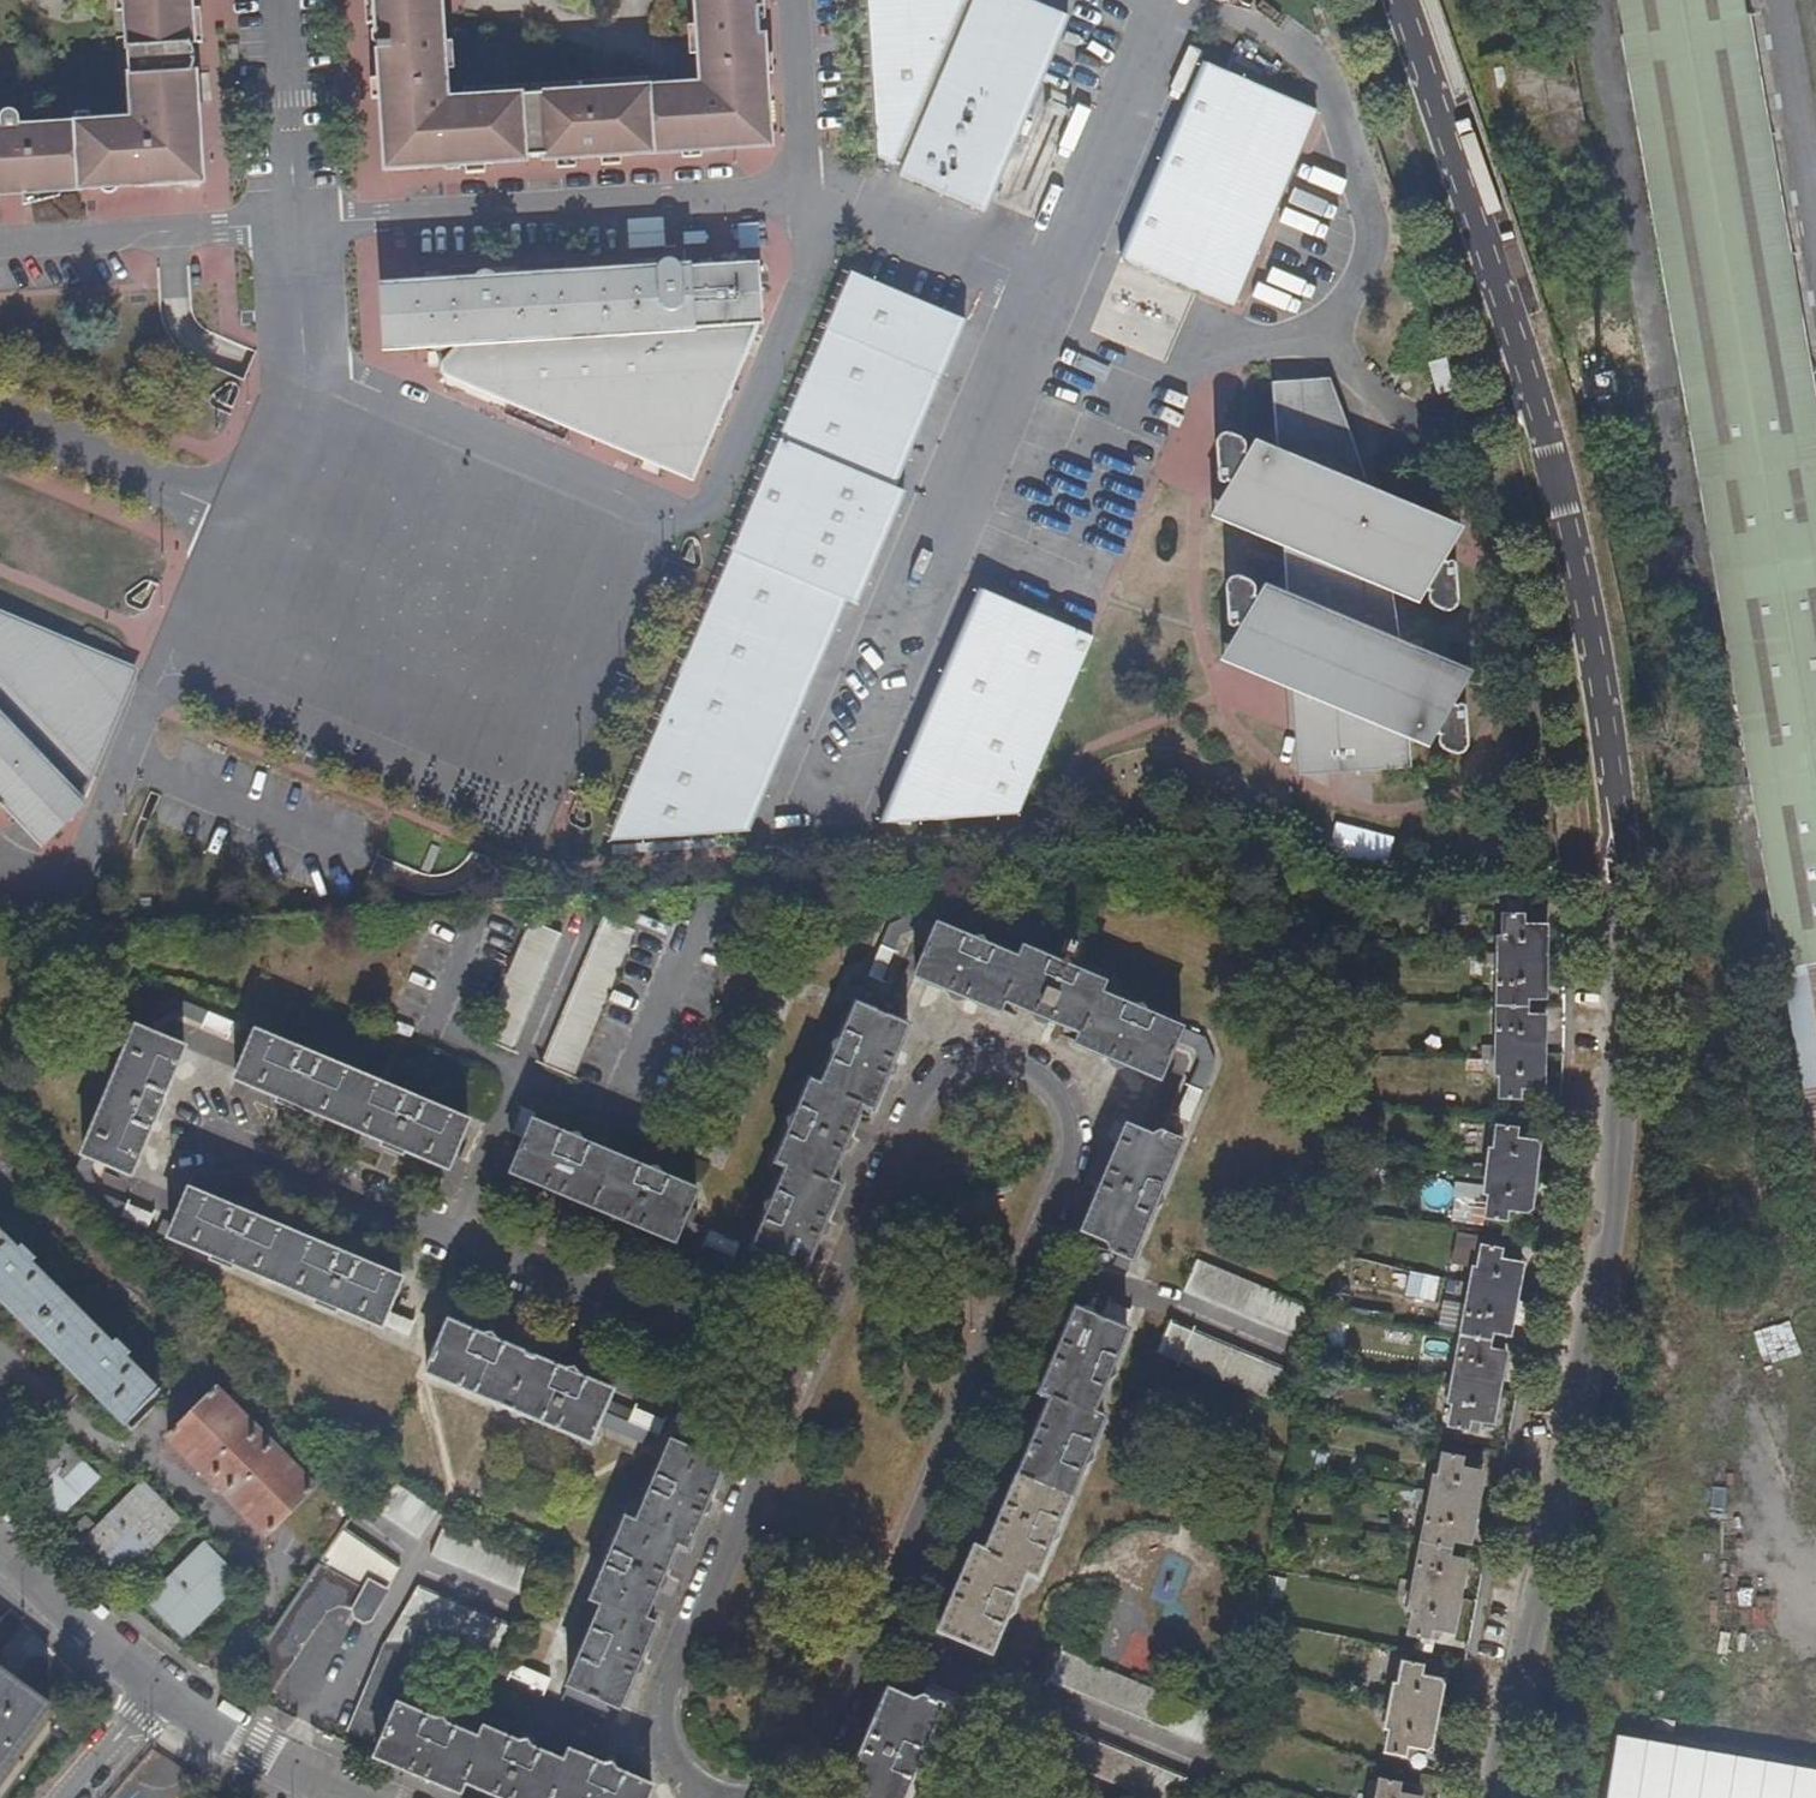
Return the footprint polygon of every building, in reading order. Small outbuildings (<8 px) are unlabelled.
[(140,48),(209,44),(206,0),(137,0),(140,48)] [(392,50),(407,50),(406,39),(453,37),(451,0),(389,0),(392,50)] [(396,182),(772,167),(765,0),(704,0),(708,99),(455,109),(453,37),(406,39),(407,50),(392,50),(396,182)] [(984,0),(980,0),(977,23),(968,24),(966,0),(866,0),(873,156),(874,165),(877,172),(880,177),(885,183),(891,185),(898,186),(898,201),(984,237),(1071,40),(984,0)] [(980,0),(966,0),(968,24),(977,23),(980,0)] [(1743,0),(1621,0),(1815,1152),(1815,415),(1743,0)] [(1526,174),(1586,165),(1568,40),(1483,52),(1492,113),(1517,109),(1526,174)] [(140,48),(144,121),(39,125),(37,118),(35,112),(30,109),(27,107),(23,107),(19,109),(17,114),(15,120),(15,126),(0,127),(0,190),(34,189),(38,198),(219,186),(209,44),(140,48)] [(1119,278),(1235,327),(1322,133),(1208,82),(1119,278)] [(757,222),(737,223),(737,249),(757,248),(757,222)] [(757,278),(384,298),(388,360),(456,358),(438,370),(431,377),(429,381),(430,385),(434,387),(500,413),(508,400),(680,487),(743,352),(731,347),(738,333),(736,309),(750,308),(751,332),(760,331),(757,278)] [(850,287),(601,855),(606,855),(599,869),(735,860),(742,847),(738,847),(839,618),(844,619),(848,620),(850,616),(893,513),(892,510),(888,508),(960,339),(850,287)] [(751,332),(738,333),(731,347),(743,352),(751,332)] [(1265,466),(1290,480),(1285,424),(1328,421),(1350,505),(1361,510),(1327,399),(1261,401),(1265,466)] [(1455,551),(1361,510),(1350,505),(1328,421),(1285,424),(1290,480),(1265,466),(1247,457),(1201,530),(1272,560),(1301,573),(1308,628),(1276,615),(1256,606),(1215,674),(1276,701),(1290,707),(1298,767),(1302,775),(1312,780),(1368,777),(1367,755),(1398,754),(1420,767),(1461,695),(1392,665),(1384,608),(1416,624),(1455,551)] [(1301,573),(1272,560),(1276,615),(1308,628),(1301,573)] [(974,605),(897,777),(1011,827),(1088,652),(974,605)] [(24,856),(70,812),(28,770),(34,763),(69,778),(109,678),(0,634),(0,832),(24,856)] [(1290,707),(1276,701),(1286,793),(1400,781),(1398,754),(1367,755),(1368,777),(1312,780),(1302,775),(1298,767),(1290,707)] [(1011,827),(897,777),(868,843),(1004,837),(1011,827)] [(574,1075),(633,929),(601,916),(542,1062),(574,1075)] [(511,1047),(557,933),(527,920),(481,1035),(511,1047)] [(1515,1106),(1541,1107),(1542,1034),(1524,1034),(1524,1014),(1542,1014),(1542,947),(1516,947),(1516,934),(1499,934),(1499,957),(1493,957),(1493,973),(1482,973),(1482,985),(1493,985),(1492,1063),(1481,1063),(1481,1075),(1492,1075),(1491,1094),(1497,1094),(1496,1114),(1515,1114),(1515,1106)] [(1017,974),(939,941),(918,990),(1000,1025),(1005,1015),(1080,1048),(1076,1059),(1156,1092),(1177,1042),(1098,1007),(1103,997),(1021,963),(1017,974)] [(176,1025),(254,1057),(240,1093),(285,1112),(283,1120),(286,1133),(291,1136),(297,1136),(303,1132),(312,1123),(387,1154),(386,1162),(386,1171),(388,1177),(394,1181),(401,1180),(408,1175),(415,1167),(460,1186),(481,1138),(176,1008),(142,1022),(78,1180),(94,1218),(216,1268),(216,1274),(232,1282),(239,1279),(321,1313),(322,1320),(338,1326),(344,1322),(440,1364),(432,1387),(495,1413),(500,1425),(511,1421),(518,1431),(531,1427),(594,1455),(605,1428),(613,1431),(617,1428),(674,1452),(679,1439),(613,1413),(613,1405),(452,1339),(446,1350),(390,1327),(405,1293),(195,1204),(181,1237),(104,1207),(94,1183),(97,1172),(135,1186),(153,1137),(161,1140),(162,1136),(171,1138),(172,1136),(180,1136),(183,1128),(171,1117),(169,1111),(168,1104),(187,1060),(152,1046),(151,1042),(155,1035),(160,1030),(176,1025)] [(536,1135),(514,1187),(676,1255),(681,1245),(790,1290),(796,1277),(807,1281),(841,1200),(830,1196),(863,1117),(873,1121),(907,1039),(858,1018),(822,1100),(813,1096),(779,1175),(789,1181),(756,1259),(697,1236),(701,1225),(690,1221),(698,1203),(536,1135)] [(1191,1121),(1201,1089),(1186,1084),(1176,1116),(1191,1121)] [(938,1643),(989,1665),(1024,1584),(1035,1588),(1100,1433),(1091,1430),(1126,1347),(1104,1337),(1180,1156),(1161,1149),(1147,1154),(1122,1144),(1080,1246),(1105,1256),(1107,1263),(1108,1269),(1115,1273),(1091,1333),(1073,1325),(1039,1407),(1047,1411),(983,1563),(974,1558),(938,1643)] [(1504,1226),(1525,1229),(1533,1161),(1513,1159),(1514,1148),(1494,1146),(1492,1168),(1485,1167),(1484,1182),(1471,1180),(1469,1195),(1481,1196),(1479,1215),(1485,1215),(1483,1234),(1503,1237),(1504,1226)] [(123,1442),(167,1401),(162,1397),(156,1402),(128,1373),(135,1366),(121,1351),(112,1358),(32,1273),(39,1267),(23,1250),(17,1256),(0,1237),(0,1312),(123,1442)] [(1182,1294),(1295,1338),(1308,1305),(1195,1261),(1182,1294)] [(1465,1435),(1487,1439),(1501,1368),(1485,1365),(1488,1349),(1503,1352),(1516,1283),(1495,1279),(1497,1267),(1477,1263),(1473,1284),(1469,1283),(1467,1297),(1452,1294),(1450,1308),(1464,1311),(1449,1392),(1436,1390),(1433,1404),(1445,1406),(1442,1420),(1448,1422),(1444,1442),(1463,1446),(1465,1435)] [(1404,1295),(1434,1302),(1440,1277),(1410,1270),(1404,1295)] [(1169,1320),(1156,1352),(1274,1404),(1288,1372),(1169,1320)] [(216,1400),(167,1450),(266,1551),(316,1503),(216,1400)] [(52,1448),(19,1483),(59,1522),(92,1487),(52,1448)] [(575,1698),(622,1718),(655,1637),(648,1635),(681,1555),(691,1558),(726,1473),(674,1452),(640,1536),(628,1530),(595,1610),(609,1615),(575,1698)] [(1428,1642),(1450,1647),(1463,1574),(1449,1572),(1452,1556),(1466,1558),(1479,1490),(1455,1486),(1457,1476),(1438,1472),(1434,1491),(1430,1490),(1427,1504),(1415,1502),(1413,1516),(1423,1518),(1409,1597),(1398,1595),(1396,1610),(1407,1612),(1404,1623),(1409,1624),(1404,1648),(1426,1652),(1428,1642)] [(417,1542),(437,1513),(391,1481),(371,1509),(417,1542)] [(142,1501),(89,1556),(123,1588),(175,1533),(142,1501)] [(429,1557),(518,1593),(531,1562),(442,1525),(429,1557)] [(306,1554),(287,1579),(301,1590),(320,1565),(306,1554)] [(202,1564),(151,1617),(184,1648),(235,1595),(202,1564)] [(375,1632),(385,1609),(388,1602),(371,1593),(366,1600),(321,1575),(249,1685),(275,1704),(325,1626),(332,1622),(339,1621),(346,1620),(354,1622),(359,1627),(362,1633),(367,1632),(375,1632)] [(347,1731),(374,1743),(365,1764),(444,1797),(468,1797),(470,1794),(480,1797),(655,1797),(574,1762),(568,1774),(490,1740),(484,1752),(407,1719),(432,1660),(418,1654),(429,1630),(397,1616),(347,1731)] [(1153,1725),(1165,1696),(1064,1653),(1051,1682),(1153,1725)] [(1404,1761),(1427,1766),(1440,1694),(1418,1690),(1419,1680),(1400,1677),(1396,1699),(1391,1698),(1387,1715),(1375,1713),(1373,1724),(1385,1726),(1383,1742),(1387,1742),(1383,1765),(1403,1769),(1404,1761)] [(48,1718),(0,1681),(0,1781),(48,1718)] [(943,1715),(923,1707),(913,1711),(888,1701),(848,1797),(907,1797),(943,1715)] [(1186,1778),(1063,1728),(1051,1757),(1149,1797),(1177,1797),(1186,1778)] [(1619,1734),(1608,1797),(1815,1797),(1815,1768),(1619,1734)]
